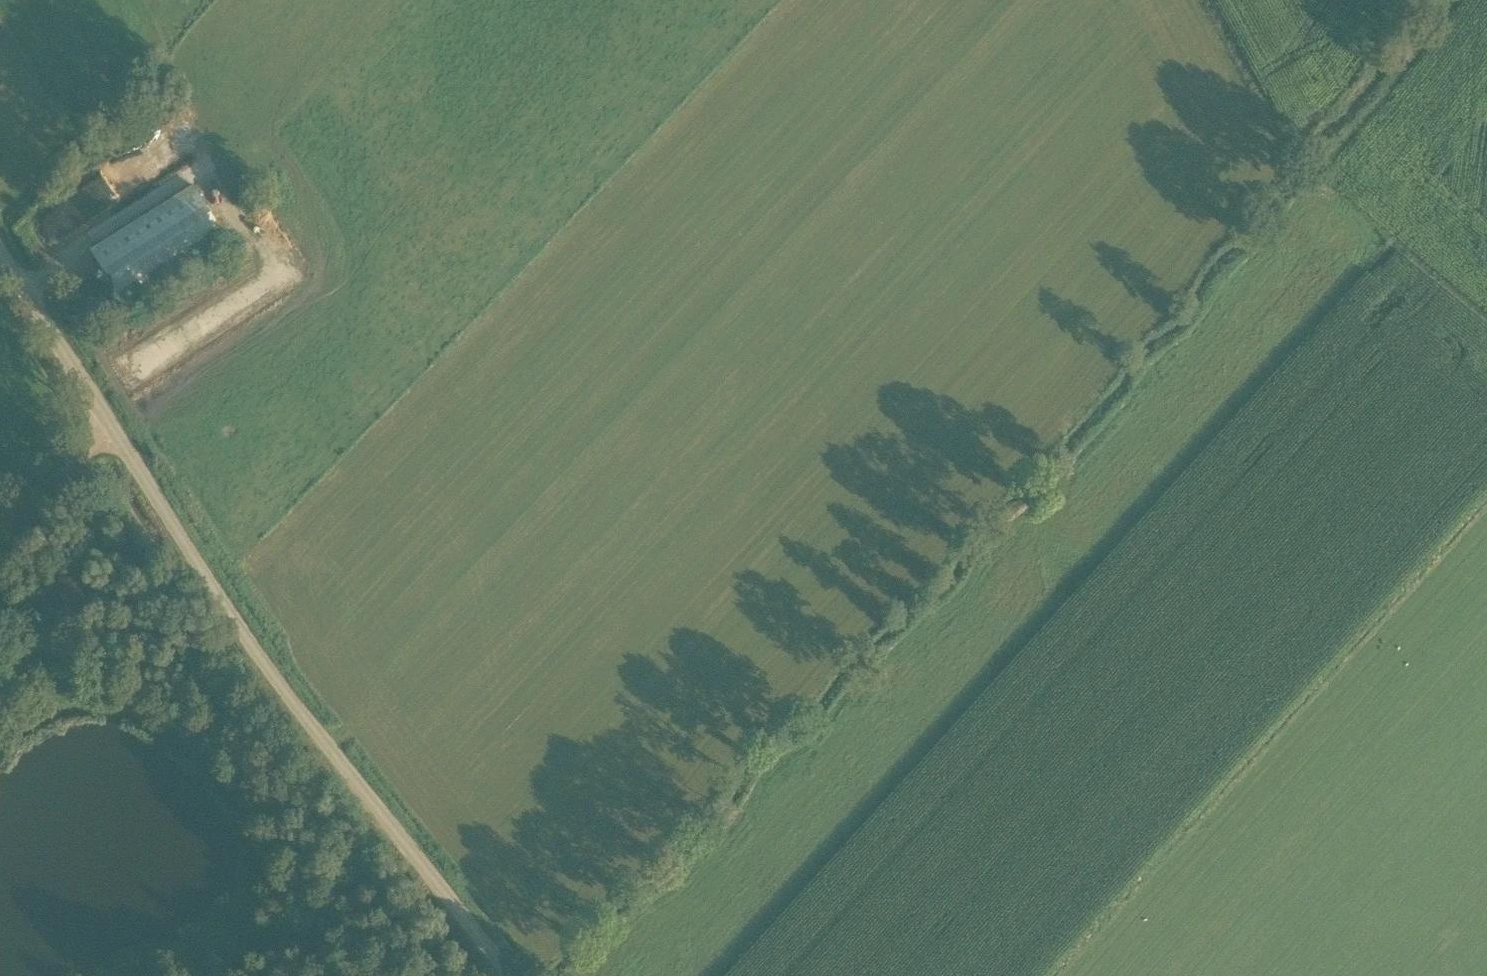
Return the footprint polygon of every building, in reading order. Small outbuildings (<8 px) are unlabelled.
[(170,137),(120,160),(131,185),(181,163),(170,137)] [(91,251),(126,307),(228,243),(193,186),(91,251)]
